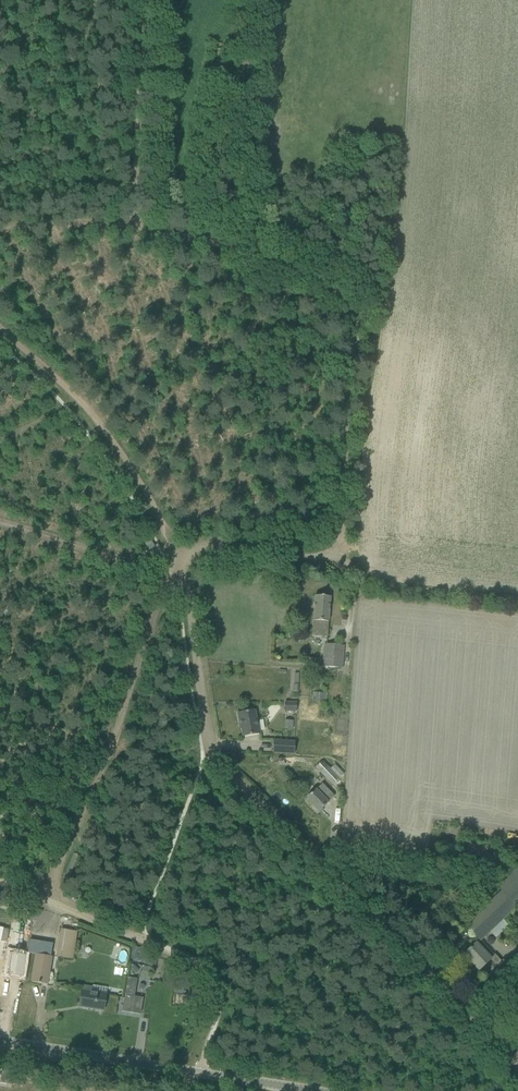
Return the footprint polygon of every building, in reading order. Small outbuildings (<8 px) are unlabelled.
[(238,66),(253,68),(254,56),(240,54),(238,66)] [(273,188),(272,196),(283,197),(283,189),(273,188)] [(149,541),(145,543),(149,551),(153,549),(149,541)] [(312,636),(327,638),(330,597),(315,596),(312,636)] [(322,667),(342,668),(344,645),(324,644),(322,667)] [(311,670),(310,681),(321,682),(322,671),(311,670)] [(313,692),(312,696),(316,697),(316,702),(326,703),(328,694),(313,692)] [(284,712),(297,712),(297,702),(285,702),(284,712)] [(241,724),(243,737),(259,734),(255,711),(252,711),(251,710),(247,711),(246,712),(237,714),(239,724),(241,724)] [(284,730),(293,730),(293,721),(284,720),(284,730)] [(272,754),(294,755),(295,741),(273,740),(272,754)] [(321,763),(316,767),(332,786),(334,784),(339,778),(344,775),(335,765),(330,769),(323,761),(321,763)] [(306,799),(319,812),(326,804),(334,797),(321,783),(314,791),(306,799)] [(478,942),(517,906),(517,868),(497,887),(502,892),(464,927),(478,942)] [(78,932),(61,929),(57,957),(73,960),(74,953),(78,932)] [(463,957),(463,959),(466,962),(469,962),(470,961),(479,971),(484,966),(492,974),(498,968),(503,964),(495,955),(490,959),(483,951),(476,943),(464,955),(465,956),(463,957)] [(26,955),(11,953),(7,974),(22,977),(26,955)] [(31,982),(48,985),(52,957),(35,954),(31,982)] [(127,978),(122,1012),(141,1015),(143,998),(135,997),(137,979),(127,978)] [(79,1007),(103,1010),(105,1000),(106,996),(89,993),(90,988),(83,987),(81,996),(79,1007)] [(0,1083),(24,1086),(26,1073),(5,1069),(2,1068),(0,1083)]
